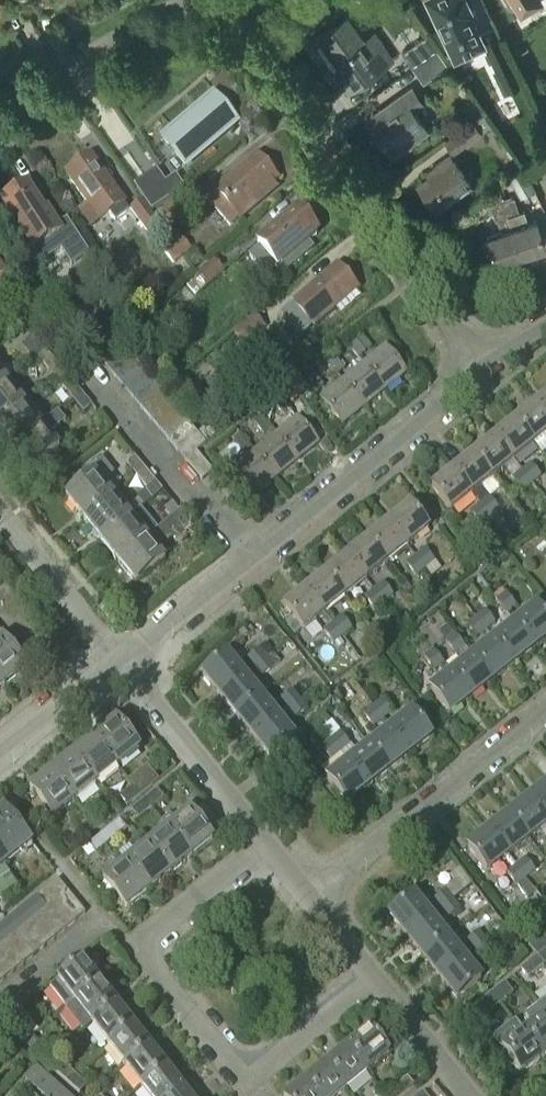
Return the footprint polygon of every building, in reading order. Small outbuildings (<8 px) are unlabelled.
[(484,42),(495,65),(500,78),(507,91),(521,85),(514,71),(508,59),(495,30),(481,36),(469,11),(471,10),(467,0),(430,0),(456,55),(484,42)] [(511,8),(518,4),(521,10),(537,0),(506,0),(511,8)] [(369,47),(347,17),(319,37),(340,68),(334,73),(348,93),(393,60),(379,40),(369,47)] [(413,68),(437,50),(427,35),(402,53),(413,68)] [(423,83),(448,66),(437,50),(413,68),(423,83)] [(424,104),(413,88),(367,120),(383,142),(387,139),(395,152),(391,155),(392,156),(428,131),(414,110),(423,104),(423,105),(424,104)] [(192,114),(189,111),(169,128),(172,131),(160,141),(182,166),(235,121),(214,96),(192,114)] [(454,154),(481,134),(472,121),(444,142),(454,154)] [(116,222),(130,213),(124,205),(126,204),(92,157),(68,174),(90,206),(81,213),(92,228),(111,215),(116,222)] [(227,223),(236,216),(277,181),(257,157),(216,192),(217,194),(209,201),(227,223)] [(436,210),(471,186),(451,157),(428,173),(430,177),(418,185),(436,210)] [(520,197),(535,188),(522,167),(509,178),(520,197)] [(154,212),(170,201),(154,177),(137,188),(154,212)] [(45,214),(28,187),(2,204),(42,265),(67,249),(60,237),(63,235),(48,211),(45,214)] [(503,201),(508,216),(512,229),(521,255),(545,247),(537,221),(529,223),(525,211),(520,213),(515,198),(503,201)] [(148,236),(160,227),(142,201),(130,210),(148,236)] [(497,221),(497,220),(508,216),(503,201),(491,205),(497,221)] [(164,229),(184,215),(174,202),(154,216),(164,229)] [(283,275),(313,250),(308,244),(318,235),(298,212),(258,246),(260,247),(249,257),(265,276),(276,266),(283,275)] [(496,264),(521,255),(512,229),(487,238),(496,264)] [(188,266),(182,259),(191,251),(182,239),(164,254),(173,265),(175,264),(181,272),(188,266)] [(206,288),(224,273),(213,260),(195,275),(196,276),(186,285),(195,296),(205,287),(206,288)] [(4,273),(5,272),(0,266),(0,294),(13,284),(4,273)] [(314,328),(358,290),(338,267),(294,305),(295,307),(281,319),(291,331),(306,319),(314,328)] [(34,334),(56,317),(55,315),(58,313),(39,288),(14,308),(34,334)] [(245,346),(265,328),(254,315),(234,333),(245,346)] [(20,321),(10,329),(18,338),(28,330),(20,321)] [(39,361),(48,354),(36,339),(28,346),(39,361)] [(107,369),(127,352),(118,341),(98,358),(107,369)] [(359,360),(366,354),(357,343),(351,348),(359,360)] [(385,392),(407,375),(386,349),(365,366),(385,392)] [(116,380),(136,362),(134,359),(127,352),(107,369),(116,380)] [(48,371),(57,364),(48,354),(39,361),(48,371)] [(337,376),(344,370),(335,358),(328,364),(337,376)] [(125,389),(144,372),(136,362),(116,380),(125,389)] [(364,409),(385,392),(365,366),(344,383),(364,409)] [(134,400),(154,383),(144,372),(125,389),(134,400)] [(9,385),(0,373),(0,392),(9,385)] [(316,393),(323,387),(314,375),(307,381),(316,393)] [(307,391),(297,380),(298,379),(297,378),(281,392),(293,405),(309,392),(308,390),(307,391)] [(73,401),(82,394),(72,383),(64,389),(73,401)] [(154,383),(134,400),(142,410),(162,393),(154,383)] [(343,426),(364,409),(344,383),(322,400),(343,426)] [(25,404),(9,385),(0,392),(0,425),(25,404)] [(151,420),(171,403),(162,393),(142,410),(151,420)] [(85,414),(93,407),(82,394),(73,401),(85,414)] [(536,404),(545,416),(545,396),(536,404)] [(284,419),(292,412),(283,401),(275,408),(284,419)] [(30,402),(26,406),(25,404),(0,425),(0,435),(11,449),(49,420),(39,408),(36,410),(30,402)] [(160,431),(180,414),(171,403),(151,420),(160,431)] [(545,436),(545,416),(536,404),(516,421),(535,445),(545,436)] [(67,423),(59,413),(49,421),(49,420),(11,449),(30,473),(60,449),(50,436),(67,423)] [(168,441),(189,424),(180,414),(160,431),(168,441)] [(263,435),(271,430),(262,419),(255,425),(263,435)] [(297,462),(319,445),(298,420),(277,437),(297,462)] [(514,461),(515,461),(535,445),(516,421),(495,438),(514,461)] [(178,452),(198,435),(189,424),(168,441),(178,452)] [(242,452),(250,446),(241,434),(233,441),(242,452)] [(186,462),(197,453),(206,445),(198,435),(178,452),(186,462)] [(277,479),(297,462),(277,437),(256,454),(277,479)] [(493,478),(514,461),(495,438),(474,454),(493,478)] [(203,482),(214,473),(197,453),(186,462),(203,482)] [(255,496),(277,479),(256,454),(235,471),(255,496)] [(473,495),(472,495),(480,505),(490,518),(496,525),(505,518),(489,499),(501,490),(492,479),(493,478),(474,454),(453,471),(473,495)] [(84,485),(66,499),(84,521),(115,497),(113,496),(118,492),(108,480),(114,474),(101,458),(78,477),(84,485)] [(138,479),(146,472),(135,459),(127,466),(138,479)] [(531,464),(522,471),(531,483),(540,476),(531,464)] [(451,512),(472,495),(473,495),(453,471),(432,488),(451,512)] [(531,483),(522,471),(513,478),(522,490),(531,483)] [(153,500),(163,492),(156,483),(146,472),(138,479),(148,490),(146,492),(153,500)] [(100,541),(131,517),(115,497),(84,521),(100,541)] [(481,525),(490,518),(480,505),(471,511),(481,525)] [(408,547),(429,530),(410,506),(389,523),(408,547)] [(131,517),(100,541),(118,563),(149,539),(138,526),(145,521),(137,512),(131,517)] [(169,544),(191,525),(181,513),(173,520),(149,539),(118,563),(136,585),(166,561),(155,548),(166,540),(169,544)] [(387,564),(408,547),(389,523),(368,540),(387,564)] [(367,581),(387,564),(368,540),(347,557),(367,581)] [(426,570),(435,563),(424,549),(415,556),(426,570)] [(417,577),(426,570),(415,556),(406,564),(417,577)] [(346,597),(367,581),(347,557),(327,574),(346,597)] [(435,563),(426,570),(432,578),(441,571),(435,563)] [(325,614),(346,597),(327,574),(306,590),(325,614)] [(384,603),(393,595),(383,583),(374,590),(384,603)] [(304,631),(325,614),(306,590),(285,608),(304,631)] [(375,610),(384,603),(374,590),(365,598),(375,610)] [(506,614),(516,606),(505,593),(496,600),(506,614)] [(515,625),(534,649),(545,640),(545,619),(537,608),(515,625)] [(475,617),(485,630),(494,623),(484,610),(475,617)] [(343,636),(352,629),(342,616),(332,623),(343,636)] [(478,636),(485,630),(475,617),(468,623),(478,636)] [(344,645),(340,639),(343,636),(332,623),(323,630),(334,644),(335,643),(339,649),(344,645)] [(441,631),(448,640),(455,634),(448,625),(441,631)] [(513,665),(534,649),(515,625),(494,641),(513,665)] [(473,658),(455,634),(448,640),(446,642),(464,665),(453,674),(472,698),(493,682),(474,658),(473,658)] [(4,688),(27,670),(0,636),(0,683),(4,688)] [(493,682),(513,665),(494,641),(474,658),(493,682)] [(255,668),(267,659),(267,658),(259,649),(247,659),(254,668),(255,668)] [(435,671),(444,663),(434,650),(424,658),(435,671)] [(220,696),(244,677),(227,656),(203,675),(220,696)] [(254,668),(244,677),(220,696),(237,717),(261,697),(251,686),(274,667),(267,659),(255,668),(254,668)] [(450,715),(472,698),(453,674),(431,691),(450,715)] [(287,710),(300,699),(292,690),(279,700),(287,710)] [(254,737),(278,718),(277,718),(269,708),(261,697),(237,717),(254,737)] [(307,708),(300,699),(287,710),(294,719),(307,708)] [(383,719),(392,713),(382,699),(373,706),(383,719)] [(373,727),(383,719),(373,706),(363,713),(373,727)] [(420,711),(415,715),(423,726),(428,722),(420,711)] [(410,754),(432,737),(413,713),(391,730),(410,754)] [(271,758),(295,739),(278,718),(254,737),(271,758)] [(117,769),(134,756),(140,751),(116,721),(93,739),(117,769)] [(342,752),(350,746),(339,732),(340,731),(333,723),(326,729),(333,737),(331,739),(342,752)] [(390,770),(410,754),(391,730),(371,746),(390,770)] [(330,739),(324,731),(314,739),(332,761),(342,752),(331,739),(330,739)] [(96,786),(117,769),(93,739),(72,756),(96,786)] [(369,787),(390,770),(371,746),(350,762),(369,787)] [(75,803),(96,786),(72,756),(51,773),(75,803)] [(347,803),(369,787),(350,762),(328,779),(347,803)] [(55,820),(75,803),(51,773),(30,790),(55,820)] [(146,778),(133,788),(141,797),(153,786),(146,778)] [(531,799),(545,818),(545,787),(531,799)] [(133,788),(121,798),(128,807),(141,797),(133,788)] [(157,791),(144,801),(151,810),(164,799),(157,791)] [(545,826),(545,818),(531,799),(510,815),(529,840),(545,826)] [(144,801),(131,811),(139,820),(151,810),(144,801)] [(33,844),(5,810),(0,814),(0,871),(33,844)] [(98,832),(111,820),(105,812),(91,823),(98,832)] [(214,842),(190,812),(177,822),(171,815),(162,823),(168,830),(166,831),(190,861),(214,842)] [(509,856),(529,840),(510,815),(490,832),(509,856)] [(119,821),(101,835),(108,844),(126,830),(119,821)] [(86,841),(98,832),(91,823),(80,832),(86,841)] [(170,877),(190,861),(166,831),(146,847),(170,877)] [(487,873),(509,856),(490,832),(468,849),(487,873)] [(101,835),(89,845),(96,854),(108,844),(101,835)] [(149,894),(170,877),(146,847),(124,864),(149,894)] [(526,878),(535,871),(525,858),(516,865),(526,878)] [(127,911),(134,906),(149,894),(124,864),(103,881),(127,911)] [(517,886),(526,878),(516,865),(507,873),(517,886)] [(46,909),(49,907),(58,900),(68,892),(58,880),(37,897),(46,909)] [(441,910),(454,900),(446,891),(434,901),(441,910)] [(76,922),(86,914),(68,892),(58,900),(76,922)] [(6,942),(11,938),(17,934),(28,925),(38,916),(46,909),(37,897),(0,927),(0,947),(6,942)] [(407,938),(431,919),(414,897),(390,917),(407,938)] [(66,930),(76,922),(58,900),(49,907),(66,930)] [(448,919),(461,909),(454,900),(441,910),(448,919)] [(56,939),(66,930),(49,907),(46,909),(38,916),(56,939)] [(46,947),(56,939),(38,916),(28,925),(46,947)] [(424,959),(448,939),(431,919),(407,938),(424,959)] [(34,956),(46,947),(28,925),(17,934),(34,956)] [(474,952),(487,941),(479,931),(466,942),(474,952)] [(24,965),(34,956),(17,934),(11,938),(6,942),(24,965)] [(537,956),(537,957),(538,957),(545,950),(545,941),(542,935),(529,946),(537,956)] [(441,979),(464,960),(448,939),(424,959),(441,979)] [(480,960),(493,949),(487,941),(474,952),(480,960)] [(24,965),(6,942),(0,947),(0,955),(14,972),(24,965)] [(14,972),(0,955),(0,977),(3,981),(14,972)] [(543,967),(535,958),(520,969),(528,979),(543,967)] [(458,1000),(482,981),(464,960),(441,979),(458,1000)] [(67,1010),(96,986),(100,983),(85,963),(51,989),(67,1010)] [(84,1032),(96,1022),(118,1005),(100,983),(96,986),(67,1010),(84,1032)] [(501,1005),(514,995),(506,984),(493,994),(501,1005)] [(482,1021),(501,1005),(493,994),(473,1011),(482,1021)] [(537,1006),(538,1006),(538,1007),(545,1018),(545,999),(537,1006)] [(134,1027),(134,1026),(118,1005),(96,1022),(84,1032),(85,1033),(93,1026),(109,1046),(134,1027)] [(545,1056),(545,1018),(538,1007),(525,1016),(533,1026),(523,1033),(543,1058),(545,1056)] [(24,1045),(33,1038),(39,1033),(21,1010),(2,1025),(24,1045)] [(126,1068),(151,1048),(134,1027),(109,1046),(126,1068)] [(367,1073),(389,1056),(369,1031),(347,1049),(367,1073)] [(521,1075),(543,1058),(523,1033),(502,1049),(521,1075)] [(38,1058),(46,1050),(33,1038),(24,1045),(38,1058)] [(143,1089),(168,1069),(151,1048),(126,1068),(143,1089)] [(347,1090),(367,1073),(347,1049),(327,1065),(347,1090)] [(66,1083),(74,1074),(59,1061),(51,1070),(66,1083)] [(347,1090),(327,1065),(306,1082),(317,1095),(340,1095),(347,1090)] [(36,1066),(24,1079),(43,1095),(69,1095),(36,1066)] [(185,1091),(168,1069),(143,1089),(148,1095),(179,1095),(185,1091)] [(79,1094),(87,1086),(74,1074),(66,1083),(79,1094)] [(416,1089),(408,1078),(386,1095),(387,1095),(408,1095),(416,1089)] [(306,1082),(289,1095),(317,1095),(306,1082)]
